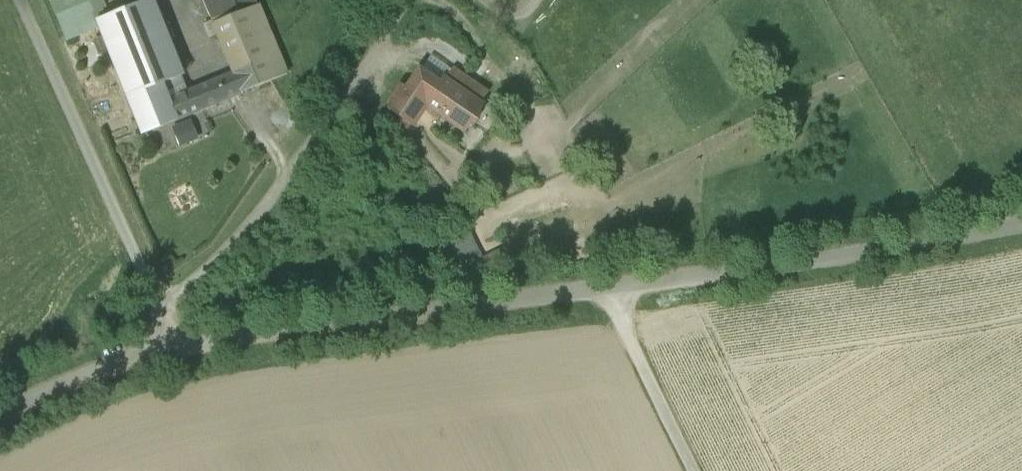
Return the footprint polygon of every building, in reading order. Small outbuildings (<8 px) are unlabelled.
[(88,0),(50,0),(56,17),(89,2),(88,0)] [(241,93),(287,74),(255,0),(237,0),(232,2),(232,0),(201,0),(233,73),(241,93)] [(91,1),(89,2),(56,17),(67,41),(101,27),(98,22),(91,1)] [(101,27),(129,97),(161,84),(164,93),(184,85),(151,2),(98,22),(101,27)] [(431,55),(420,71),(439,85),(443,80),(445,81),(453,69),(431,55)] [(453,69),(445,81),(479,104),(487,93),(453,69)] [(426,105),(464,131),(469,123),(473,126),(479,116),(476,114),(481,106),(479,104),(445,81),(443,80),(439,85),(420,71),(406,91),(426,105)] [(233,73),(219,79),(227,99),(241,93),(233,73)] [(176,120),(227,99),(219,79),(167,101),(176,120)] [(161,84),(129,97),(143,133),(176,120),(167,101),(164,93),(161,84)] [(389,109),(410,123),(412,124),(426,105),(406,91),(401,88),(387,107),(389,109)] [(410,123),(389,109),(381,120),(402,135),(410,123)] [(187,122),(174,127),(180,142),(193,137),(187,122)] [(432,254),(444,278),(484,258),(479,249),(472,234),(432,254)] [(492,242),(479,249),(484,258),(487,264),(500,257),(492,242)]
